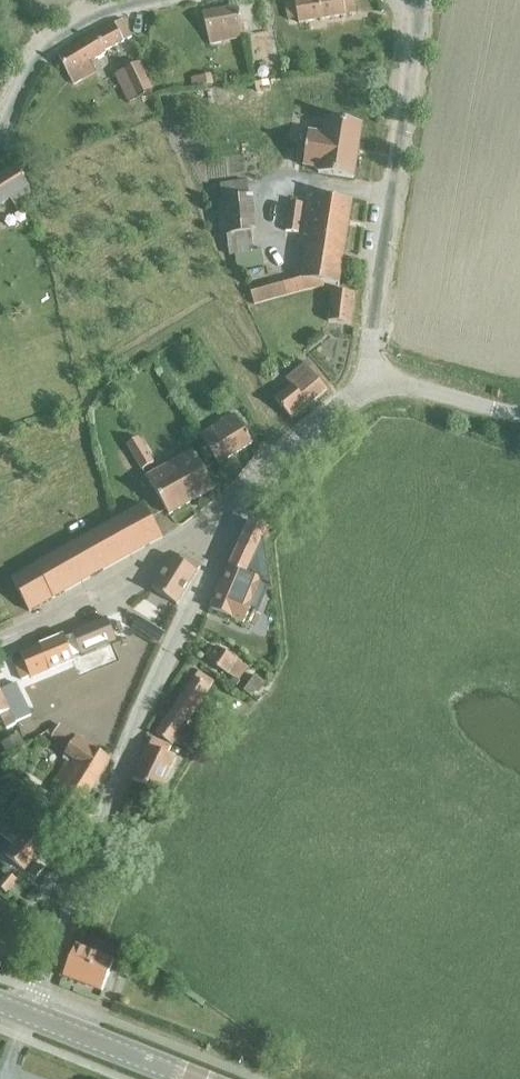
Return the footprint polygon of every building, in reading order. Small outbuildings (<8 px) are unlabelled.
[(295,2),(284,4),(287,20),(297,18),(298,23),(355,14),(353,0),(294,0),(295,2)] [(209,44),(244,37),(238,7),(202,13),(209,44)] [(89,62),(102,54),(105,53),(104,51),(131,37),(122,19),(94,33),(58,56),(68,75),(71,73),(76,82),(95,71),(89,62)] [(127,104),(144,96),(153,92),(139,62),(113,74),(127,104)] [(211,75),(191,78),(193,87),(213,84),(211,75)] [(308,130),(302,166),(317,169),(317,172),(354,178),(363,123),(326,117),(323,133),(308,130)] [(26,183),(16,166),(0,176),(0,205),(9,200),(17,211),(31,201),(28,186),(26,183)] [(253,252),(247,183),(247,182),(220,186),(221,201),(217,201),(220,237),(226,236),(229,255),(253,252)] [(338,285),(351,201),(314,195),(301,279),(250,293),(254,305),(304,291),(324,287),(323,283),(338,285)] [(298,234),(303,204),(289,201),(285,231),(298,234)] [(350,325),(354,294),(331,292),(328,322),(350,325)] [(291,419),(326,390),(304,364),(286,380),(291,386),(274,399),(291,419)] [(217,465),(252,444),(234,415),(203,434),(199,428),(196,430),(217,465)] [(141,470),(153,463),(138,438),(126,445),(141,470)] [(168,515),(214,489),(193,451),(146,477),(168,515)] [(29,612),(162,538),(143,505),(11,579),(29,612)] [(228,568),(210,609),(242,623),(250,607),(254,609),(259,611),(269,587),(264,544),(263,540),(267,529),(249,522),(228,568)] [(172,557),(151,589),(176,605),(199,567),(181,556),(178,561),(172,557)] [(137,617),(131,627),(157,643),(164,633),(137,617)] [(22,660),(14,664),(21,681),(29,677),(30,679),(73,661),(72,658),(80,654),(81,657),(116,642),(106,618),(71,632),(72,635),(64,638),(62,635),(20,653),(22,660)] [(237,681),(246,667),(216,648),(207,662),(237,681)] [(167,715),(154,734),(171,746),(173,742),(180,747),(188,735),(181,730),(183,727),(210,688),(209,688),(213,682),(197,672),(194,678),(193,677),(167,716),(167,715)] [(250,697),(261,683),(254,677),(243,692),(250,697)] [(0,689),(0,693),(15,723),(31,715),(15,682),(0,689)] [(0,693),(0,716),(6,729),(15,725),(15,723),(0,693)] [(80,808),(110,759),(58,726),(51,738),(68,749),(62,759),(67,762),(50,789),(80,808)] [(18,735),(0,745),(6,756),(24,747),(18,735)] [(149,747),(148,746),(132,780),(158,793),(174,759),(166,755),(169,748),(152,740),(149,747)] [(11,817),(7,814),(0,823),(0,832),(5,837),(15,845),(5,857),(23,871),(44,846),(27,831),(11,817)] [(15,881),(8,875),(0,885),(0,889),(5,894),(10,887),(15,881)] [(100,991),(113,961),(75,947),(63,977),(100,991)] [(119,952),(110,973),(127,980),(136,958),(119,952)]
